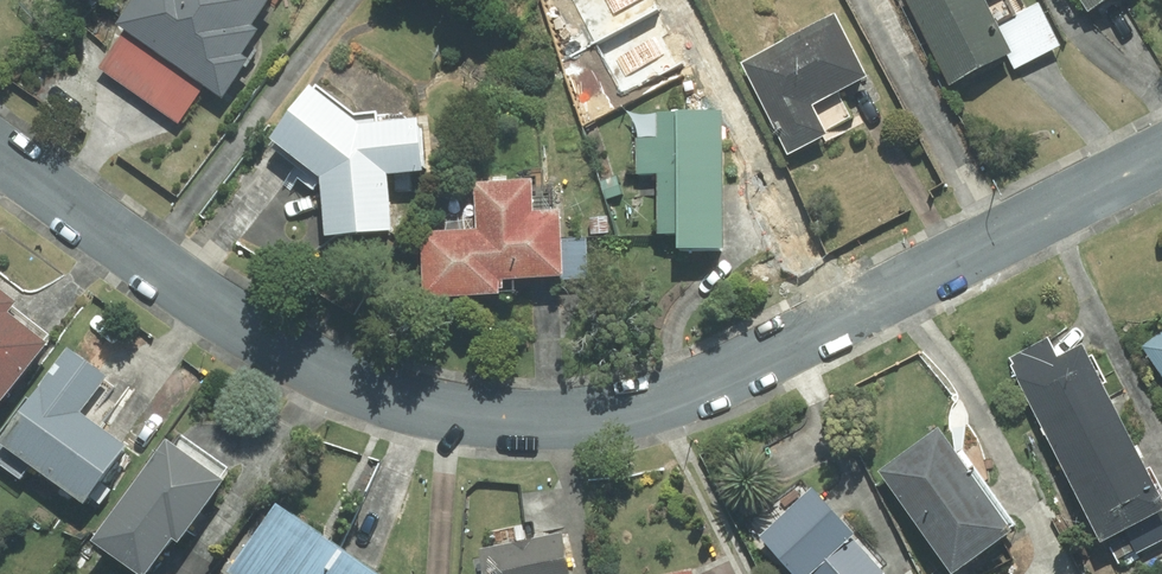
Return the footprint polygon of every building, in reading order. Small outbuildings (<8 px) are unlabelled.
[(93,70),(180,124),(202,89),(222,102),(261,40),(249,33),(270,0),(136,0),(93,70)] [(1001,26),(988,1),(990,0),(901,0),(947,88),(1006,57),(1013,71),(1061,46),(1040,6),(1001,26)] [(1083,14),(1105,0),(1074,0),(1083,14)] [(789,161),(827,142),(812,110),(854,89),(870,120),(882,114),(833,19),(741,66),(789,161)] [(313,87),(269,144),(320,186),(325,244),(395,235),(393,183),(425,179),(423,124),(363,129),(313,87)] [(635,181),(653,180),(655,236),(674,236),(674,255),(722,253),(718,111),(651,112),(652,139),(634,140),(635,167),(635,181)] [(587,238),(560,241),(558,214),(535,216),(532,186),(471,191),(474,229),(418,234),(423,305),(506,298),(505,286),(564,281),(591,279),(587,238)] [(21,306),(0,287),(0,403),(51,344),(15,313),(21,306)] [(1140,347),(1161,380),(1161,333),(1140,347)] [(1048,338),(1008,358),(1104,546),(1161,517),(1161,503),(1082,348),(1059,360),(1048,338)] [(27,398),(0,435),(0,465),(23,482),(31,472),(84,511),(129,451),(83,417),(110,381),(67,350),(30,400),(27,398)] [(876,474),(949,573),(968,573),(1017,539),(937,429),(876,474)] [(180,550),(227,486),(166,442),(89,547),(125,573),(153,573),(174,546),(180,550)] [(758,538),(791,573),(889,573),(812,489),(758,538)] [(231,573),(371,573),(278,508),(231,573)] [(480,555),(483,573),(566,573),(560,541),(480,555)]
